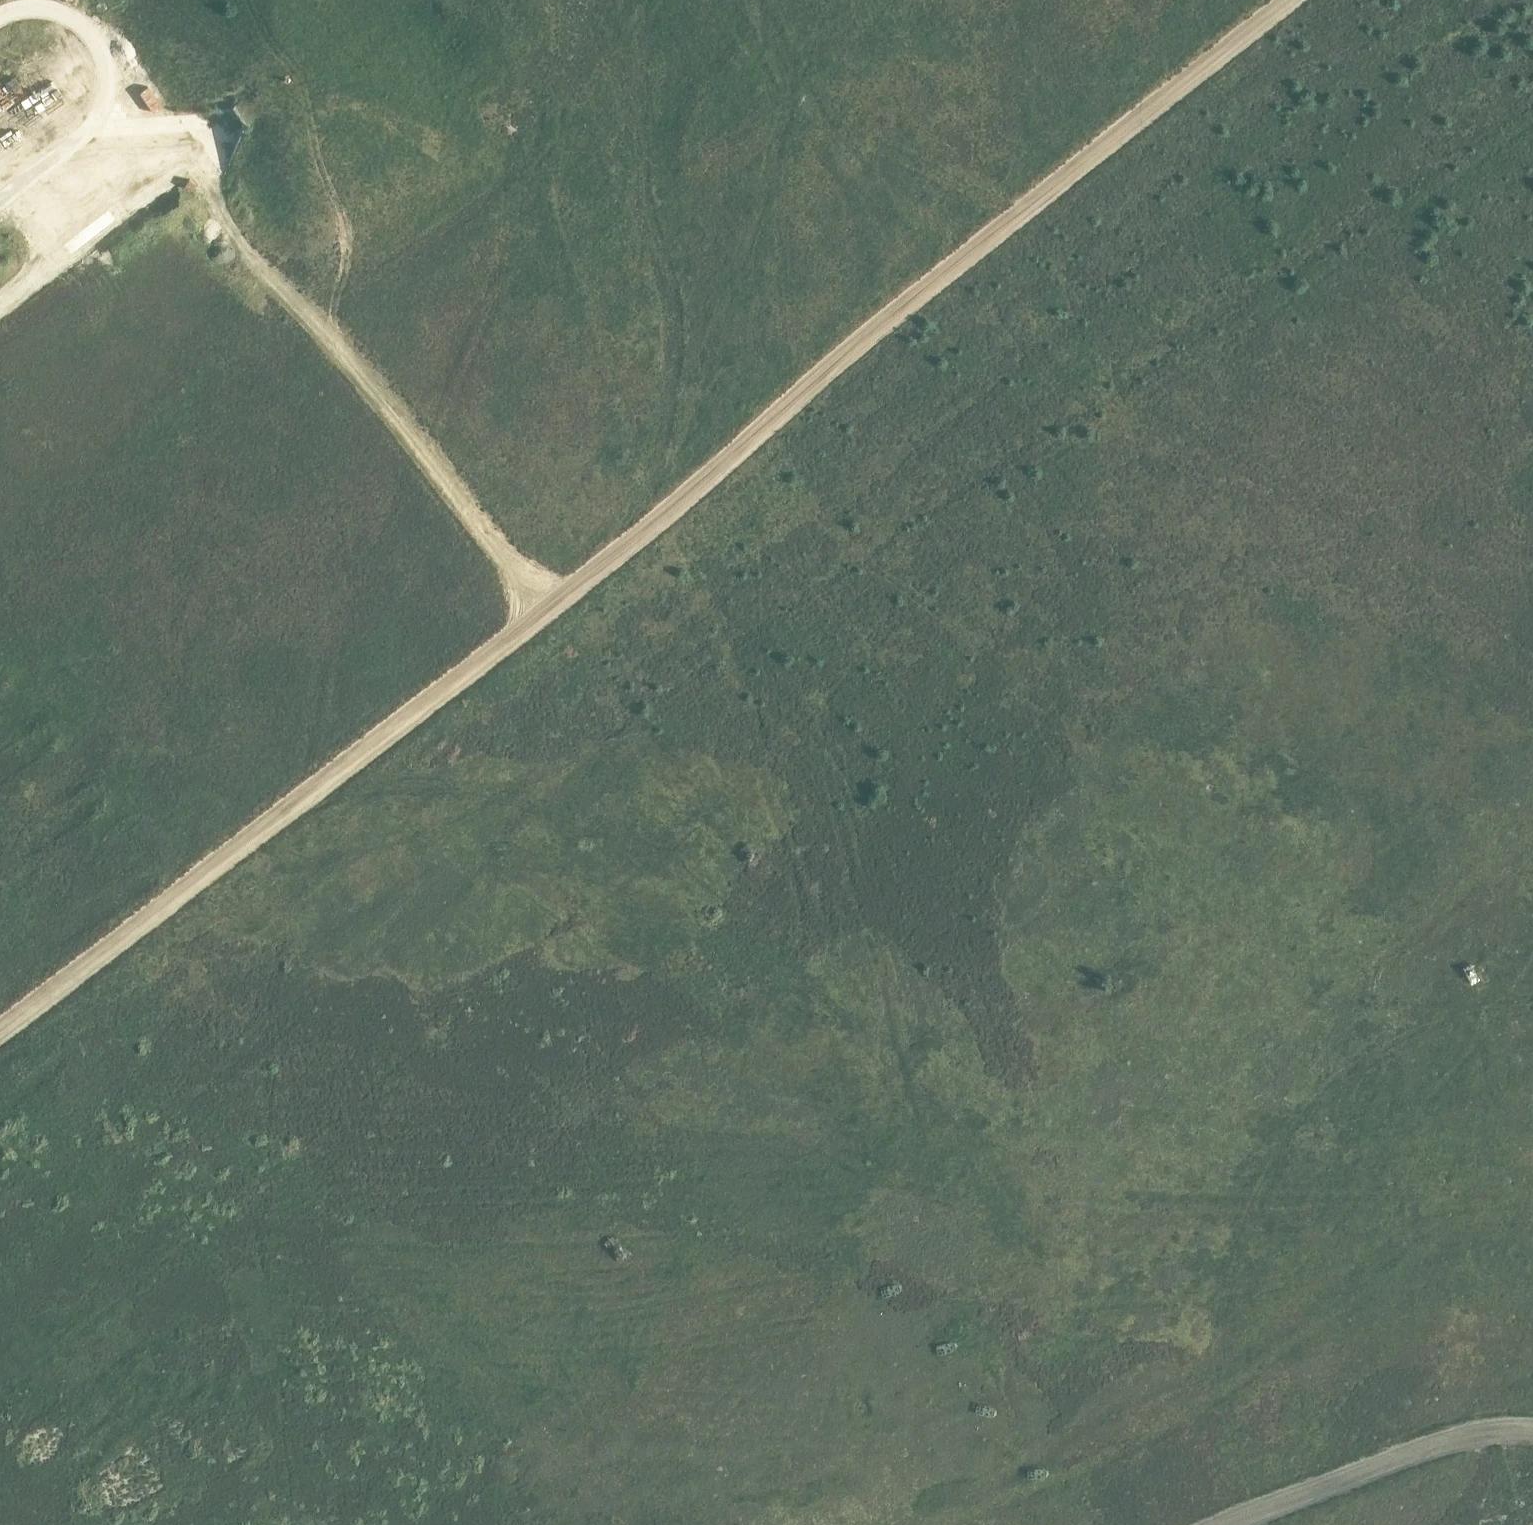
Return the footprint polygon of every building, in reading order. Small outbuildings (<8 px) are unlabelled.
[(19,103),(15,88),(0,91),(0,108),(19,103)] [(193,177),(181,183),(186,194),(199,188),(193,177)]
